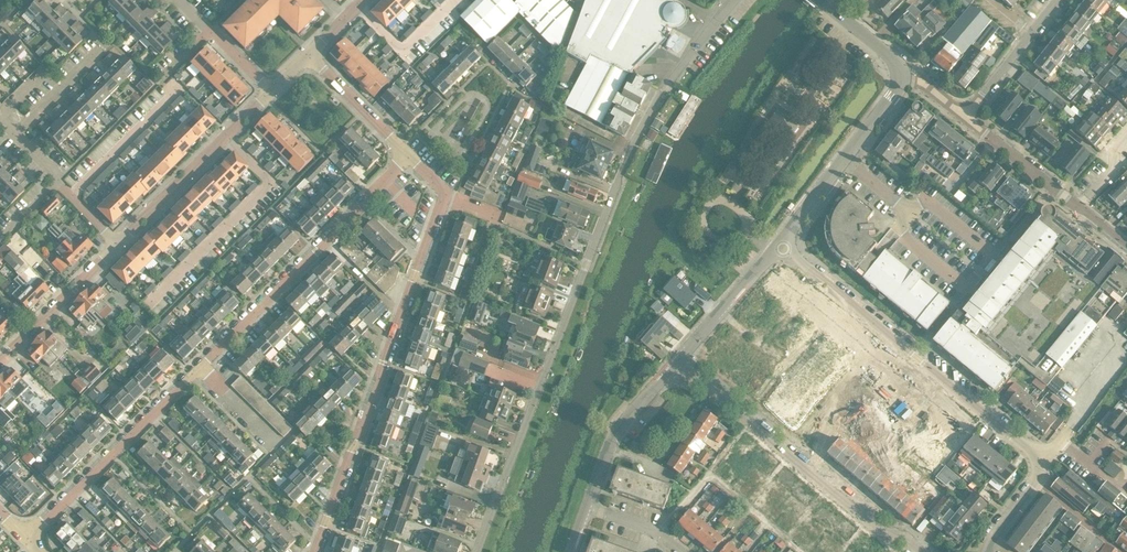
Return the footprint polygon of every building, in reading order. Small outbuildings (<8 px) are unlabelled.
[(22,17),(29,25),(34,20),(35,21),(48,8),(43,3),(46,0),(37,0),(26,12),(26,13),(22,17)] [(130,0),(112,0),(108,4),(117,13),(130,0)] [(138,9),(133,5),(138,0),(130,0),(117,13),(125,21),(138,9)] [(227,28),(245,47),(250,42),(252,43),(265,30),(264,29),(273,20),(274,21),(280,15),(298,33),(303,27),(304,29),(318,16),(316,14),(321,9),(312,0),(255,0),(227,28)] [(396,18),(405,10),(394,0),(386,0),(382,4),(396,18)] [(405,10),(413,2),(411,0),(394,0),(405,10)] [(519,13),(521,11),(515,5),(510,0),(480,0),(462,18),(488,43),(519,13)] [(574,11),(563,0),(520,0),(515,5),(521,11),(519,13),(559,52),(574,11)] [(674,0),(588,0),(568,54),(588,65),(566,105),(607,127),(607,128),(624,137),(651,85),(640,79),(636,80),(634,72),(666,38),(663,37),(664,35),(666,36),(669,29),(667,29),(668,27),(670,27),(672,28),(675,28),(677,28),(679,27),(681,26),(683,25),(685,24),(686,22),(687,20),(687,19),(687,18),(688,15),(687,13),(687,11),(686,8),(684,6),(683,5),(681,3),(679,2),(674,1),(675,0),(674,0)] [(906,0),(883,0),(876,8),(888,19),(906,0)] [(1013,9),(1020,0),(1002,0),(1013,9)] [(1107,5),(1101,0),(1086,0),(1084,3),(1099,15),(1107,5)] [(1076,13),(1091,25),(1099,15),(1084,3),(1076,13)] [(373,13),(387,27),(396,18),(382,4),(373,13)] [(43,29),(64,9),(60,5),(53,12),(48,8),(35,21),(43,29)] [(928,7),(921,13),(913,5),(906,12),(908,14),(896,27),(908,38),(921,25),(920,25),(933,11),(928,7)] [(972,5),(944,39),(950,44),(949,46),(956,52),(958,54),(962,57),(971,46),(991,21),(972,5)] [(134,30),(154,10),(150,6),(142,14),(138,9),(125,21),(134,30)] [(51,38),(65,24),(60,20),(67,13),(64,9),(43,29),(51,38)] [(142,38),(154,26),(150,22),(158,14),(154,10),(134,30),(142,38)] [(932,37),(945,24),(933,11),(920,25),(921,25),(908,38),(918,47),(930,35),(932,37)] [(1082,36),(1091,25),(1076,13),(1067,24),(1082,36)] [(966,64),(954,79),(965,89),(978,73),(976,71),(980,67),(986,59),(980,54),(989,42),(989,41),(996,33),(1000,36),(1011,46),(1016,39),(1005,31),(1005,32),(991,21),(971,46),(972,47),(965,55),(966,57),(963,61),(966,64)] [(60,46),(80,26),(77,22),(69,29),(65,24),(51,38),(60,46)] [(150,47),(171,27),(167,23),(159,31),(154,26),(142,38),(150,47)] [(1089,41),(1082,36),(1067,24),(1059,34),(1074,46),(1075,45),(1081,50),(1089,41)] [(524,34),(528,30),(524,25),(519,30),(524,34)] [(80,26),(60,46),(69,55),(82,42),(77,37),(84,29),(80,26)] [(171,27),(150,47),(159,56),(171,44),(166,39),(175,31),(171,27)] [(528,30),(524,34),(528,38),(532,34),(528,30)] [(17,58),(26,50),(13,37),(8,42),(0,34),(0,35),(0,42),(17,58)] [(1059,34),(1051,44),(1066,56),(1069,58),(1072,54),(1069,52),(1074,46),(1059,34)] [(1117,41),(1123,45),(1126,40),(1126,38),(1125,36),(1122,34),(1117,41)] [(445,40),(450,45),(455,41),(450,36),(445,40)] [(499,59),(509,49),(499,39),(489,49),(499,59)] [(341,63),(355,49),(346,40),(343,43),(342,42),(334,50),(335,51),(332,54),(341,63)] [(446,49),(450,45),(445,40),(441,45),(436,50),(441,55),(446,50),(446,49)] [(1111,41),(1105,49),(1113,56),(1119,48),(1111,41)] [(17,58),(0,42),(0,49),(0,50),(0,59),(8,67),(17,58)] [(542,53),(547,48),(543,44),(538,48),(542,53)] [(1058,67),(1066,56),(1051,44),(1043,54),(1058,67)] [(942,68),(956,52),(949,46),(935,62),(942,68)] [(462,57),(472,67),(482,57),(472,47),(462,57)] [(547,48),(542,53),(547,57),(551,53),(547,48)] [(200,72),(216,56),(212,52),(210,54),(205,49),(191,63),(200,72)] [(347,74),(363,58),(355,49),(341,63),(345,67),(343,69),(347,74)] [(508,68),(518,58),(509,49),(499,59),(508,68)] [(841,53),(836,49),(829,58),(834,62),(841,53)] [(1119,57),(1122,60),(1126,54),(1126,50),(1126,49),(1119,57)] [(962,57),(958,54),(956,52),(942,68),(949,74),(963,57),(962,57)] [(1045,82),(1058,67),(1043,54),(1034,65),(1039,69),(1035,74),(1045,82)] [(107,58),(127,79),(136,70),(123,57),(118,62),(110,55),(107,58)] [(427,59),(431,64),(436,59),(431,55),(427,59)] [(208,81),(222,67),(218,63),(220,61),(216,56),(200,72),(208,81)] [(463,76),(472,67),(462,57),(453,66),(463,76)] [(992,57),(985,65),(991,69),(998,61),(992,57)] [(119,87),(127,79),(107,58),(103,62),(110,69),(106,74),(119,87)] [(358,80),(372,66),(363,58),(347,74),(352,78),(354,76),(358,80)] [(517,77),(527,67),(518,58),(508,68),(517,77)] [(1105,58),(1099,65),(1104,69),(1110,63),(1105,58)] [(0,59),(0,75),(8,67),(0,59)] [(427,68),(431,64),(427,59),(422,63),(427,68)] [(1121,70),(1126,64),(1122,61),(1117,67),(1121,70)] [(411,67),(406,62),(403,65),(407,70),(411,67)] [(1093,71),(1099,75),(1103,70),(1098,65),(1093,71)] [(364,90),(380,74),(372,66),(358,80),(361,84),(360,86),(364,90)] [(453,86),(463,76),(453,66),(443,76),(453,86)] [(217,89),(233,73),(228,69),(226,71),(222,67),(208,81),(217,89)] [(527,67),(517,77),(526,87),(537,77),(527,67)] [(1112,79),(1114,81),(1121,73),(1113,67),(1106,75),(1111,80),(1112,79)] [(119,87),(106,74),(101,79),(94,71),(90,75),(110,96),(119,87)] [(179,81),(182,78),(177,73),(174,76),(179,81)] [(225,98),(239,83),(235,79),(237,78),(233,73),(217,89),(225,98)] [(375,97),(389,83),(380,74),(364,90),(368,95),(370,93),(375,97)] [(102,104),(110,96),(90,75),(86,79),(93,86),(88,91),(102,104)] [(418,75),(412,82),(415,85),(421,79),(418,75)] [(1104,88),(1105,88),(1111,80),(1106,75),(1099,83),(1104,88)] [(444,95),(453,86),(443,76),(434,85),(444,95)] [(1084,87),(1090,81),(1085,77),(1080,83),(1084,87)] [(421,79),(415,85),(418,89),(425,82),(421,79)] [(1034,79),(1027,88),(1032,92),(1039,83),(1034,79)] [(245,95),(248,92),(239,83),(225,98),(234,106),(237,103),(238,105),(246,97),(245,95)] [(1039,83),(1033,90),(1040,95),(1046,88),(1039,83)] [(392,108),(405,96),(396,87),(383,99),(392,108)] [(102,104),(88,91),(84,96),(76,88),(73,92),(93,113),(102,104)] [(1125,91),(1118,99),(1126,107),(1126,93),(1125,91)] [(85,121),(93,113),(73,92),(69,96),(76,103),(71,108),(85,121)] [(1011,92),(993,114),(1007,125),(1025,103),(1011,92)] [(429,115),(443,101),(435,93),(429,99),(429,105),(424,110),(429,115)] [(401,118),(414,105),(405,96),(392,108),(401,118)] [(703,102),(693,96),(668,135),(678,141),(703,102)] [(1056,97),(1051,103),(1062,112),(1067,105),(1056,97)] [(507,110),(524,119),(531,107),(514,98),(507,110)] [(1119,121),(1123,116),(1125,118),(1126,116),(1126,114),(1126,113),(1126,112),(1112,99),(1104,108),(1119,121)] [(935,117),(923,107),(923,106),(920,104),(915,104),(912,108),(912,109),(895,131),(913,145),(923,132),(933,119),(934,118),(934,119),(935,117)] [(85,121),(71,108),(67,112),(59,105),(56,109),(76,129),(85,121)] [(414,105),(401,118),(410,126),(423,113),(414,105)] [(1029,105),(1011,128),(1024,138),(1042,116),(1029,105)] [(121,107),(113,115),(118,120),(126,112),(121,107)] [(205,131),(214,122),(200,108),(191,117),(205,131)] [(1111,130),(1119,121),(1104,108),(1096,117),(1111,130)] [(68,138),(76,129),(56,109),(52,113),(59,120),(55,125),(68,138)] [(518,131),(524,119),(507,110),(501,122),(518,131)] [(773,117),(771,119),(778,124),(785,129),(785,130),(786,130),(792,135),(793,134),(794,132),(797,128),(799,126),(797,124),(793,121),(785,114),(785,115),(778,110),(776,113),(773,117)] [(1111,130),(1096,117),(1092,113),(1084,122),(1103,139),(1111,130)] [(265,138),(279,124),(271,115),(267,118),(266,117),(258,125),(260,126),(256,129),(265,138)] [(197,139),(205,131),(191,117),(183,125),(197,139)] [(660,132),(665,124),(655,118),(651,127),(660,132)] [(939,123),(934,119),(934,118),(933,119),(923,132),(929,137),(930,135),(942,144),(952,130),(941,121),(939,123)] [(535,134),(546,138),(552,123),(542,119),(535,134)] [(68,138),(55,125),(50,129),(43,122),(39,126),(59,146),(68,138)] [(512,143),(518,131),(501,122),(495,134),(512,143)] [(1095,148),(1103,139),(1084,122),(1076,132),(1084,138),(1095,148)] [(274,146),(290,130),(285,126),(283,128),(279,124),(265,138),(274,146)] [(188,148),(197,139),(183,125),(174,133),(188,148)] [(525,134),(530,137),(534,129),(529,127),(525,134)] [(1039,127),(1028,140),(1050,158),(1061,145),(1039,127)] [(646,138),(653,142),(659,133),(651,129),(646,138)] [(1068,134),(1068,135),(1080,144),(1084,139),(1072,129),(1068,134)] [(282,155),(296,141),(292,137),(294,135),(290,130),(274,146),(282,155)] [(953,153),(963,139),(952,130),(942,144),(953,153)] [(350,151),(361,140),(352,131),(341,141),(350,151)] [(884,142),(897,153),(905,142),(891,132),(884,142)] [(184,152),(188,148),(174,133),(166,142),(182,158),(186,154),(184,152)] [(506,155),(512,143),(495,134),(489,146),(506,155)] [(526,144),(530,137),(525,134),(521,142),(526,144)] [(592,143),(593,140),(583,135),(576,152),(609,167),(612,162),(613,160),(615,157),(615,155),(615,154),(615,153),(592,143)] [(963,139),(953,153),(964,162),(963,162),(968,166),(979,153),(974,150),(975,148),(973,147),(974,146),(969,142),(968,143),(963,139)] [(350,151),(346,155),(354,164),(355,163),(359,159),(360,160),(371,149),(361,140),(350,151)] [(290,163),(307,147),(302,143),(300,145),(296,141),(282,155),(290,163)] [(173,166),(182,158),(166,142),(165,142),(167,144),(159,152),(173,166)] [(890,162),(897,153),(884,142),(876,152),(890,162)] [(662,147),(652,167),(648,176),(648,180),(650,182),(654,184),(657,183),(659,179),(672,150),(672,147),(670,145),(667,144),(665,145),(662,147)] [(527,160),(536,164),(542,148),(532,145),(527,160)] [(500,166),(506,155),(489,146),(483,158),(500,166)] [(1060,167),(1071,176),(1073,174),(1088,155),(1077,146),(1060,167)] [(299,172),(313,158),(309,154),(311,152),(307,147),(290,163),(299,172)] [(359,159),(355,163),(356,164),(359,168),(363,164),(369,169),(380,159),(371,149),(360,160),(359,159)] [(165,175),(173,166),(159,152),(151,161),(165,175)] [(516,160),(521,162),(524,154),(520,152),(516,160)] [(578,173),(580,170),(603,180),(604,179),(606,177),(607,174),(607,172),(609,167),(576,152),(568,168),(578,173)] [(226,163),(240,177),(249,168),(235,154),(226,163)] [(336,165),(340,161),(333,154),(329,158),(336,165)] [(331,162),(326,157),(315,168),(316,169),(320,172),(331,162)] [(494,178),(500,166),(483,158),(477,169),(494,178)] [(8,174),(3,170),(10,162),(6,159),(0,165),(0,182),(8,174)] [(939,170),(945,162),(941,159),(935,167),(939,170)] [(517,169),(521,162),(516,160),(512,167),(517,169)] [(156,183),(165,175),(151,161),(142,169),(156,183)] [(341,170),(345,166),(340,161),(336,165),(341,170)] [(919,162),(916,167),(921,171),(924,166),(919,162)] [(945,162),(939,170),(949,178),(956,171),(945,162)] [(217,171),(232,185),(240,177),(226,163),(217,171)] [(984,175),(979,171),(966,187),(975,194),(982,185),(991,192),(1006,173),(993,163),(984,175)] [(918,175),(921,171),(916,167),(913,171),(918,175)] [(148,192),(156,183),(142,169),(134,177),(132,175),(148,192)] [(311,174),(307,179),(310,182),(315,178),(320,172),(316,169),(311,174)] [(349,170),(345,174),(355,184),(361,179),(351,169),(349,170)] [(488,190),(494,178),(477,169),(472,180),(470,179),(465,188),(473,192),(476,184),(482,187),(488,190)] [(223,194),(232,185),(217,171),(213,175),(212,173),(207,178),(223,194)] [(23,176),(20,172),(12,179),(8,174),(0,182),(0,194),(3,196),(23,176)] [(517,181),(539,189),(542,181),(521,172),(517,181)] [(1118,181),(1121,185),(1108,198),(1120,209),(1126,201),(1126,172),(1118,181)] [(144,196),(148,192),(132,175),(123,184),(138,198),(142,194),(144,196)] [(23,176),(3,196),(11,205),(24,191),(20,187),(27,179),(23,176)] [(511,187),(515,179),(511,177),(507,185),(511,187)] [(207,178),(199,186),(213,200),(215,202),(223,194),(207,178)] [(301,192),(310,182),(307,179),(297,188),(301,192)] [(332,185),(335,189),(345,199),(355,190),(344,179),(338,185),(335,182),(332,185)] [(995,204),(1000,209),(1002,210),(1020,188),(1010,180),(998,195),(1005,200),(1002,204),(998,200),(995,204)] [(290,187),(285,182),(282,185),(287,190),(290,187)] [(514,197),(525,202),(530,187),(519,182),(514,197)] [(575,183),(571,194),(595,204),(596,202),(597,202),(598,199),(598,198),(600,193),(575,183)] [(129,207),(138,198),(123,184),(115,192),(129,207)] [(477,199),(482,187),(476,184),(473,192),(471,197),(477,199)] [(204,209),(213,200),(199,186),(190,194),(204,209)] [(1000,209),(993,217),(999,222),(1006,213),(1011,206),(1019,212),(1022,214),(1026,210),(1023,207),(1031,197),(1027,193),(1028,192),(1021,186),(1020,188),(1002,210),(1000,209)] [(483,202),(488,190),(482,187),(477,199),(483,202)] [(292,200),(301,192),(297,188),(288,197),(292,200)] [(335,189),(329,194),(324,188),(319,192),(336,209),(345,199),(335,189)] [(489,204),(493,193),(488,190),(483,202),(489,204)] [(121,215),(129,207),(115,192),(107,201),(121,215)] [(316,207),(327,218),(336,209),(319,192),(310,201),(316,207)] [(878,246),(877,245),(869,239),(869,235),(876,234),(875,227),(868,228),(867,222),(874,213),(848,192),(836,207),(833,211),(829,219),(828,227),(828,235),(829,243),(833,250),(838,257),(841,260),(865,279),(879,261),(875,258),(871,255),(878,246)] [(499,195),(493,193),(489,204),(495,206),(499,195)] [(499,195),(495,206),(501,209),(506,195),(499,193),(499,195)] [(196,217),(204,209),(190,194),(182,203),(196,217)] [(60,203),(53,196),(40,210),(47,217),(60,203)] [(288,197),(283,202),(286,206),(292,200),(288,197)] [(112,224),(121,215),(107,201),(98,209),(112,224)] [(977,201),(973,206),(978,209),(982,205),(977,201)] [(525,220),(530,209),(513,202),(508,213),(525,220)] [(561,202),(555,217),(586,228),(588,224),(589,223),(590,220),(590,219),(591,214),(561,202)] [(173,212),(175,213),(189,227),(198,219),(196,217),(182,203),(173,211),(173,212)] [(317,227),(327,218),(316,207),(311,212),(306,207),(302,211),(307,216),(317,227)] [(1050,208),(1049,207),(1048,207),(1046,208),(1045,208),(1044,209),(1043,210),(1042,211),(1042,212),(1041,213),(1041,214),(1041,215),(1041,217),(962,314),(967,318),(966,318),(1023,365),(1022,367),(1048,388),(1052,382),(1057,377),(1056,376),(1117,302),(1119,304),(1124,298),(1126,300),(1126,270),(1121,265),(1124,262),(1108,248),(1103,254),(1078,234),(1056,216),(1056,215),(1056,214),(1056,213),(1056,212),(1055,211),(1055,210),(1054,209),(1053,209),(1053,208),(1051,208),(1050,208)] [(981,208),(976,215),(987,224),(992,218),(981,208)] [(274,211),(268,217),(272,221),(272,222),(279,215),(274,211)] [(167,221),(181,236),(189,227),(175,213),(167,221)] [(308,236),(317,227),(307,216),(301,221),(297,217),(293,221),(297,225),(308,236)] [(263,222),(266,226),(272,221),(268,217),(263,222)] [(464,225),(458,222),(454,235),(468,240),(472,228),(475,229),(478,222),(479,222),(480,222),(467,217),(464,225)] [(1002,226),(992,218),(987,224),(997,232),(1001,228),(1002,226)] [(158,230),(172,244),(181,236),(167,221),(158,230)] [(262,230),(266,226),(263,222),(258,227),(262,230)] [(364,253),(385,231),(375,222),(369,228),(364,223),(359,228),(360,230),(351,240),(364,253)] [(58,229),(58,228),(55,225),(54,224),(48,231),(57,240),(62,245),(55,251),(72,268),(84,255),(58,229)] [(82,236),(78,240),(62,224),(58,228),(58,229),(84,255),(93,247),(82,236)] [(572,250),(575,244),(580,232),(561,224),(553,243),(572,250)] [(1004,238),(1008,233),(1001,228),(997,232),(1004,238)] [(279,239),(290,250),(300,240),(289,229),(279,239)] [(164,252),(172,244),(158,230),(154,234),(152,232),(148,236),(164,252)] [(372,263),(394,241),(385,231),(364,253),(354,263),(363,272),(372,263)] [(493,233),(486,231),(481,244),(488,247),(493,233)] [(290,250),(279,239),(275,234),(265,243),(270,248),(281,259),(290,250)] [(468,249),(465,248),(468,240),(454,235),(449,247),(463,252),(466,253),(468,249)] [(139,245),(154,259),(162,251),(164,253),(164,252),(148,236),(139,245)] [(250,236),(244,241),(248,245),(253,239),(250,236)] [(240,237),(236,241),(237,242),(240,245),(239,246),(242,250),(248,245),(244,241),(240,237)] [(354,263),(364,253),(351,240),(341,250),(354,263)] [(376,266),(367,275),(368,277),(386,294),(396,284),(401,269),(393,261),(401,253),(404,250),(401,248),(394,241),(372,263),(376,266)] [(131,253),(145,267),(154,259),(139,245),(131,253)] [(447,247),(444,254),(446,255),(445,259),(459,264),(463,252),(449,247),(447,247)] [(272,268),(281,259),(270,248),(261,257),(272,268)] [(478,258),(483,259),(486,249),(482,248),(478,258)] [(11,251),(3,260),(15,273),(18,276),(20,277),(23,273),(28,269),(24,264),(11,251)] [(123,261),(137,276),(145,267),(131,253),(123,261)] [(539,268),(562,277),(566,266),(551,260),(553,256),(545,253),(539,268)] [(913,275),(886,253),(879,261),(865,279),(928,331),(950,304),(921,281),(923,279),(915,272),(913,275)] [(226,259),(229,263),(235,257),(231,254),(226,259)] [(324,265),(335,276),(344,266),(333,255),(324,265)] [(52,263),(61,273),(67,267),(58,257),(52,263)] [(262,277),(272,268),(261,257),(251,266),(262,277)] [(476,264),(474,270),(478,272),(481,272),(481,270),(484,271),(487,261),(483,259),(478,258),(476,264)] [(455,277),(459,264),(445,259),(445,260),(442,259),(440,266),(442,267),(440,271),(455,277)] [(123,261),(114,270),(128,284),(137,276),(123,261)] [(326,285),(335,276),(324,265),(315,274),(326,285)] [(253,286),(262,277),(251,266),(242,275),(253,286)] [(557,288),(562,277),(539,268),(535,280),(557,288)] [(474,284),(478,272),(473,270),(469,282),(474,284)] [(450,289),(455,277),(440,271),(436,284),(450,289)] [(23,273),(20,277),(20,278),(41,298),(49,290),(38,279),(34,284),(23,273)] [(786,273),(753,312),(772,329),(781,318),(810,342),(829,320),(800,295),(805,290),(786,273)] [(330,289),(326,285),(315,274),(305,283),(316,294),(321,298),(330,289)] [(244,295),(253,286),(242,275),(233,284),(244,295)] [(20,286),(12,295),(28,311),(33,307),(41,298),(20,278),(20,277),(18,276),(14,280),(20,286)] [(675,278),(664,291),(685,309),(696,296),(675,278)] [(201,284),(205,287),(210,282),(206,279),(201,284)] [(346,286),(350,290),(354,285),(351,282),(346,286)] [(307,303),(316,294),(305,283),(296,292),(307,303)] [(353,293),(356,297),(366,287),(363,283),(353,293)] [(196,289),(200,292),(205,287),(201,284),(196,289)] [(88,290),(81,297),(93,309),(103,318),(104,320),(113,311),(108,306),(102,300),(107,295),(96,285),(95,286),(89,291),(88,290)] [(345,295),(350,290),(346,286),(341,291),(345,295)] [(551,306),(555,295),(532,286),(528,298),(551,306)] [(699,286),(695,291),(707,301),(711,296),(699,286)] [(469,299),(472,290),(463,287),(460,296),(469,299)] [(230,314),(240,304),(224,288),(215,298),(219,303),(230,314)] [(297,313),(307,303),(296,292),(287,302),(297,313)] [(445,306),(443,305),(446,297),(431,292),(427,305),(441,310),(444,310),(445,306)] [(347,306),(356,297),(353,293),(344,302),(347,306)] [(103,318),(93,309),(81,297),(74,304),(76,305),(69,312),(87,329),(92,324),(95,327),(98,323),(103,318)] [(191,301),(188,297),(182,302),(186,306),(191,301)] [(551,306),(528,298),(525,297),(521,308),(546,317),(551,306)] [(368,308),(379,319),(388,309),(377,299),(368,308)] [(328,305),(331,309),(337,303),(333,300),(328,305)] [(135,301),(130,306),(136,311),(133,314),(134,316),(143,308),(135,301)] [(182,311),(186,306),(182,302),(178,307),(182,311)] [(338,315),(347,306),(344,302),(335,312),(338,315)] [(487,305),(476,302),(469,321),(480,325),(487,305)] [(657,302),(651,309),(658,315),(664,308),(657,302)] [(210,312),(221,323),(230,314),(219,303),(214,308),(210,303),(206,307),(210,312)] [(379,319),(368,308),(364,303),(354,313),(359,318),(359,317),(370,328),(379,319)] [(323,310),(318,314),(322,318),(326,314),(328,312),(331,309),(328,305),(323,310)] [(437,322),(441,310),(427,305),(422,317),(437,322)] [(1108,315),(1115,321),(1123,311),(1116,305),(1108,315)] [(328,312),(326,314),(330,317),(333,320),(338,315),(335,312),(331,309),(328,312)] [(281,320),(292,331),(302,321),(291,310),(281,320)] [(212,332),(221,323),(210,312),(205,317),(201,312),(197,316),(201,321),(212,332)] [(967,318),(962,314),(961,315),(958,312),(934,341),(999,394),(1022,366),(1022,367),(1023,365),(966,318),(967,318)] [(313,327),(322,318),(318,314),(309,323),(313,327)] [(164,321),(168,324),(173,319),(169,315),(164,321)] [(7,333),(12,327),(1,316),(0,318),(0,340),(7,333)] [(201,321),(197,316),(191,322),(187,326),(192,330),(203,341),(212,332),(201,321)] [(508,337),(513,338),(525,343),(525,344),(528,345),(535,348),(543,327),(514,316),(511,324),(513,324),(508,337)] [(361,337),(370,328),(359,317),(359,318),(350,326),(361,337)] [(432,334),(437,322),(422,317),(418,329),(432,334)] [(684,335),(663,317),(651,331),(648,329),(644,333),(647,336),(642,341),(663,359),(670,351),(660,343),(670,332),(679,340),(684,335)] [(283,340),(292,331),(281,320),(272,329),(283,340)] [(163,329),(168,324),(164,321),(159,325),(163,329)] [(329,324),(325,321),(320,326),(324,329),(329,324)] [(122,333),(131,342),(142,331),(133,322),(122,333)] [(351,346),(361,337),(350,326),(341,336),(351,346)] [(274,349),(283,340),(272,329),(262,338),(274,349)] [(428,346),(432,334),(418,329),(414,341),(428,346)] [(193,350),(203,341),(192,330),(183,339),(193,350)] [(67,350),(64,347),(49,332),(47,333),(46,332),(39,339),(59,359),(67,350)] [(179,336),(170,345),(173,348),(171,350),(182,361),(184,359),(193,350),(183,339),(179,336)] [(342,356),(351,346),(341,336),(331,345),(342,356)] [(477,353),(480,343),(464,337),(460,347),(477,353)] [(265,358),(274,349),(262,338),(253,347),(265,358)] [(513,347),(507,361),(529,370),(535,355),(526,351),(528,345),(525,344),(525,343),(513,338),(510,346),(513,347)] [(42,359),(50,368),(59,359),(39,339),(32,345),(34,347),(27,353),(37,364),(42,359)] [(312,350),(316,353),(325,344),(321,340),(312,350)] [(112,363),(128,347),(122,341),(118,345),(117,344),(109,352),(110,353),(106,357),(112,363)] [(434,348),(428,346),(414,341),(409,353),(424,358),(423,358),(429,361),(434,348)] [(139,346),(145,352),(148,348),(142,342),(139,346)] [(141,356),(145,352),(139,346),(135,350),(141,356)] [(255,367),(265,358),(253,347),(244,356),(255,367)] [(864,348),(851,364),(859,371),(873,355),(864,348)] [(153,360),(166,373),(176,363),(162,350),(153,360)] [(307,362),(311,358),(316,353),(312,350),(307,354),(303,358),(307,362)] [(319,356),(322,360),(327,355),(324,351),(319,356)] [(419,371),(423,358),(424,358),(409,353),(405,366),(419,371)] [(485,375),(489,363),(465,354),(460,366),(485,375)] [(859,371),(856,374),(872,388),(889,369),(873,355),(859,371)] [(166,373),(153,360),(152,360),(149,356),(146,359),(143,359),(138,365),(143,369),(156,383),(166,373)] [(246,376),(255,367),(244,356),(235,365),(246,376)] [(318,365),(322,360),(319,356),(314,361),(318,365)] [(119,365),(125,371),(129,367),(123,361),(119,365)] [(301,361),(295,367),(298,371),(302,367),(304,365),(301,361)] [(437,363),(434,373),(440,375),(443,366),(437,363)] [(79,372),(75,376),(78,379),(79,378),(87,387),(91,383),(101,373),(91,364),(81,374),(79,372)] [(292,364),(287,370),(293,376),(297,372),(298,371),(295,367),(292,364)] [(121,375),(125,371),(119,365),(115,369),(121,375)] [(300,375),(305,379),(313,370),(309,366),(300,375)] [(0,378),(0,383),(14,398),(16,400),(30,386),(22,379),(12,368),(12,369),(5,375),(4,374),(0,378)] [(143,369),(133,379),(147,392),(156,383),(143,369)] [(889,369),(872,388),(889,402),(905,382),(889,369)] [(342,379),(353,390),(363,381),(352,370),(346,375),(341,371),(337,375),(342,379)] [(395,386),(410,391),(414,378),(400,373),(395,386)] [(296,388),(305,379),(300,375),(291,384),(296,388)] [(236,391),(246,381),(241,377),(232,386),(236,391)] [(1052,382),(1061,390),(1066,384),(1057,377),(1052,382)] [(78,379),(71,386),(80,394),(87,387),(79,378),(78,379)] [(137,402),(147,392),(133,379),(123,389),(137,402)] [(344,399),(353,390),(342,379),(333,388),(344,399)] [(100,384),(106,390),(110,386),(104,380),(100,384)] [(1038,388),(1041,385),(1035,380),(1032,383),(1038,388)] [(241,396),(250,386),(246,381),(236,391),(241,396)] [(275,386),(279,390),(284,385),(280,381),(275,386)] [(905,382),(889,402),(905,415),(921,396),(905,382)] [(1048,388),(1057,395),(1061,390),(1052,382),(1048,388)] [(6,410),(7,409),(16,400),(14,398),(0,383),(0,404),(6,410)] [(1015,383),(1005,395),(1011,400),(1008,404),(1017,412),(1030,397),(1021,389),(1021,388),(1015,383)] [(102,394),(106,390),(100,384),(96,388),(102,394)] [(622,392),(629,398),(634,391),(627,385),(622,392)] [(246,400),(255,391),(250,386),(241,396),(246,400)] [(274,395),(279,390),(275,386),(270,391),(274,395)] [(405,403),(410,391),(395,386),(391,398),(405,403)] [(490,399),(513,408),(518,395),(495,386),(490,399)] [(282,393),(286,397),(291,392),(287,388),(282,393)] [(324,397),(335,408),(344,399),(333,388),(327,394),(323,390),(319,394),(323,398),(324,397)] [(127,411),(137,402),(123,389),(114,398),(127,411)] [(251,405),(260,395),(255,391),(246,400),(251,405)] [(281,402),(286,397),(282,393),(277,398),(281,402)] [(118,421),(127,411),(114,398),(110,394),(99,406),(105,411),(106,410),(118,421)] [(39,395),(29,405),(37,414),(48,403),(39,395)] [(255,409),(265,400),(260,395),(251,405),(255,409)] [(452,398),(441,395),(437,406),(449,409),(452,398)] [(1056,403),(1059,399),(1053,395),(1050,398),(1056,403)] [(921,396),(905,415),(921,430),(938,410),(921,396)] [(194,418),(206,406),(197,397),(185,409),(194,418)] [(315,407),(326,418),(335,408),(324,397),(323,398),(318,403),(314,399),(310,403),(314,407),(315,407)] [(1027,420),(1039,404),(1030,397),(1017,412),(1027,420)] [(410,405),(405,403),(391,398),(386,410),(401,415),(406,416),(410,405)] [(507,421),(513,408),(490,399),(485,412),(484,412),(482,417),(494,421),(496,416),(507,421)] [(260,414),(269,404),(265,400),(255,409),(260,414)] [(265,419),(274,409),(269,404),(260,414),(265,419)] [(1039,404),(1027,420),(1036,427),(1048,412),(1039,404)] [(74,410),(80,416),(84,412),(78,406),(74,410)] [(204,428),(216,416),(206,406),(194,418),(204,428)] [(305,416),(316,427),(326,418),(315,407),(314,407),(305,416)] [(13,420),(1,409),(0,410),(0,422),(6,427),(13,420)] [(269,423),(279,414),(274,409),(265,419),(269,423)] [(418,421),(423,423),(427,411),(422,409),(418,421)] [(76,420),(80,416),(74,410),(71,414),(76,420)] [(397,427),(401,415),(386,410),(382,422),(397,427)] [(698,421),(710,430),(718,418),(706,410),(698,421)] [(812,410),(799,425),(807,432),(820,417),(812,410)] [(1104,422),(1108,425),(1114,430),(1109,436),(1112,439),(1126,420),(1126,416),(1119,410),(1113,416),(1111,415),(1104,422)] [(436,424),(439,414),(432,412),(429,421),(436,424)] [(1056,431),(1065,421),(1059,416),(1057,419),(1048,412),(1036,427),(1045,434),(1051,427),(1056,431)] [(274,428),(284,418),(279,414),(269,423),(274,428)] [(91,426),(104,440),(114,430),(101,416),(91,426)] [(213,438),(225,426),(216,416),(204,428),(213,438)] [(307,436),(316,427),(305,416),(296,425),(307,436)] [(820,417),(807,432),(815,439),(828,424),(820,417)] [(279,433),(288,423),(284,418),(274,428),(279,433)] [(488,440),(494,426),(475,418),(473,423),(476,424),(472,434),(488,440)] [(179,434),(184,429),(174,419),(169,424),(179,434)] [(1112,439),(1114,441),(1120,434),(1126,439),(1126,438),(1126,420),(1112,439)] [(418,435),(423,423),(418,421),(413,433),(418,435)] [(703,441),(710,430),(698,421),(690,433),(703,441)] [(397,427),(382,422),(378,434),(392,440),(392,439),(395,432),(397,433),(399,428),(397,427)] [(288,423),(279,433),(284,437),(293,428),(288,423)] [(432,449),(439,431),(440,427),(428,423),(427,426),(420,445),(432,449)] [(828,424),(815,439),(823,446),(836,431),(828,424)] [(55,429),(61,435),(65,431),(59,425),(55,429)] [(94,449),(104,440),(91,426),(81,436),(94,449)] [(223,447),(235,435),(225,426),(213,438),(223,447)] [(161,432),(171,442),(176,437),(166,427),(161,432)] [(57,439),(61,435),(55,429),(51,433),(57,439)] [(188,443),(194,437),(190,434),(189,435),(184,429),(179,434),(188,443)] [(716,434),(722,438),(726,433),(719,429),(716,434)] [(836,431),(823,446),(832,453),(844,438),(836,431)] [(414,448),(418,435),(413,433),(409,446),(414,448)] [(696,452),(703,441),(690,433),(683,444),(696,452)] [(392,439),(392,440),(378,434),(373,447),(388,452),(390,444),(400,447),(402,442),(392,439)] [(719,443),(722,438),(716,434),(713,439),(719,443)] [(229,460),(244,445),(235,435),(223,447),(229,453),(225,457),(229,460)] [(85,459),(94,449),(81,436),(71,445),(85,459)] [(288,441),(292,445),(297,440),(293,436),(288,441)] [(194,437),(188,443),(192,447),(198,441),(194,437)] [(967,441),(957,453),(960,455),(970,464),(981,451),(982,452),(987,446),(988,446),(990,443),(984,438),(982,442),(975,437),(970,443),(967,441)] [(844,438),(832,453),(840,460),(852,444),(844,438)] [(287,449),(292,445),(288,441),(283,446),(287,449)] [(148,464),(160,452),(150,442),(138,454),(148,464)] [(179,452),(185,446),(182,443),(176,449),(179,452)] [(36,448),(42,454),(46,451),(40,444),(36,448)] [(461,449),(458,457),(465,459),(464,460),(472,463),(485,468),(485,467),(490,452),(467,444),(464,450),(461,449)] [(688,463),(696,452),(683,444),(676,455),(688,463)] [(852,444),(840,460),(848,466),(861,451),(852,444)] [(75,468),(85,459),(71,445),(62,455),(75,468)] [(244,445),(229,460),(229,461),(233,458),(242,467),(238,470),(243,475),(256,462),(252,458),(254,455),(244,445)] [(185,446),(179,452),(183,456),(189,450),(185,446)] [(994,451),(988,446),(987,446),(982,452),(981,451),(970,464),(980,472),(982,470),(983,470),(992,460),(994,462),(999,456),(1002,453),(997,448),(994,451)] [(38,458),(42,454),(36,448),(32,452),(38,458)] [(62,455),(57,450),(48,460),(52,465),(65,478),(75,468),(62,455)] [(307,460),(323,475),(332,466),(316,450),(307,460)] [(701,456),(708,460),(711,455),(704,451),(701,456)] [(861,451),(848,466),(856,473),(869,458),(861,451)] [(1116,451),(1112,456),(1119,463),(1125,458),(1116,451)] [(9,465),(16,457),(11,452),(4,460),(9,465)] [(158,474),(170,462),(160,452),(148,464),(158,474)] [(207,462),(213,457),(210,453),(204,459),(207,462)] [(270,459),(274,463),(279,458),(275,454),(270,459)] [(680,475),(688,463),(676,455),(668,466),(680,475)] [(704,465),(708,460),(701,456),(698,461),(704,465)] [(1005,461),(999,456),(994,462),(992,460),(983,470),(994,479),(1000,471),(1001,473),(1003,471),(1005,472),(1011,466),(1014,463),(1008,458),(1005,461)] [(167,484),(184,467),(174,457),(170,462),(158,474),(167,484)] [(213,457),(207,462),(211,466),(217,460),(213,457)] [(370,469),(384,474),(389,462),(375,457),(370,469)] [(458,458),(452,474),(458,477),(465,479),(463,486),(482,493),(487,479),(489,479),(493,470),(485,467),(485,468),(472,463),(464,460),(458,458)] [(869,458),(856,473),(864,480),(877,465),(869,458)] [(269,468),(274,463),(270,459),(260,469),(266,475),(271,470),(269,468)] [(314,484),(323,475),(307,460),(298,469),(303,473),(314,484)] [(952,460),(947,466),(952,470),(957,465),(952,460)] [(1112,461),(1105,469),(1115,478),(1122,470),(1112,461)] [(198,471),(204,466),(201,462),(195,468),(198,471)] [(22,469),(18,464),(7,475),(11,479),(2,488),(12,498),(26,484),(16,475),(22,469)] [(56,487),(65,478),(52,465),(43,474),(56,487)] [(877,465),(864,480),(873,487),(885,472),(877,465)] [(204,466),(198,471),(202,475),(208,469),(204,466)] [(1018,471),(1011,466),(1005,472),(1003,471),(1001,473),(1000,471),(994,479),(1004,488),(1018,471)] [(177,493),(193,477),(184,467),(167,484),(177,493)] [(422,471),(412,467),(409,476),(419,479),(422,471)] [(693,467),(690,471),(697,476),(700,471),(693,467)] [(946,467),(942,472),(952,480),(956,475),(946,467)] [(380,486),(384,474),(370,469),(366,481),(380,486)] [(672,489),(624,472),(620,470),(617,478),(614,476),(611,482),(615,484),(612,491),(664,510),(672,489)] [(1071,471),(1063,481),(1084,499),(1086,496),(1088,497),(1094,490),(1071,471)] [(939,475),(937,477),(947,485),(952,480),(942,472),(939,475)] [(229,473),(224,478),(227,482),(232,476),(229,473)] [(305,493),(314,484),(303,473),(294,483),(305,493)] [(187,503),(203,486),(193,477),(177,493),(187,503)] [(305,493),(294,483),(289,478),(280,487),(295,503),(305,493)] [(111,501),(123,489),(113,479),(102,491),(111,501)] [(1084,499),(1063,481),(1060,479),(1053,488),(1084,513),(1091,505),(1093,506),(1101,496),(1094,490),(1088,497),(1086,496),(1084,499)] [(26,484),(12,498),(22,507),(31,498),(36,503),(46,492),(42,488),(40,490),(30,480),(26,484)] [(402,496),(414,500),(419,485),(408,480),(402,496)] [(220,481),(214,487),(218,491),(224,485),(220,481)] [(383,487),(380,486),(366,481),(361,493),(376,498),(378,491),(381,492),(383,487)] [(1102,490),(1099,493),(1105,498),(1113,504),(1121,494),(1107,483),(1102,490)] [(196,512),(208,500),(213,496),(203,486),(187,503),(196,512)] [(117,514),(133,499),(123,489),(111,501),(107,505),(117,514)] [(984,490),(980,495),(990,503),(994,498),(984,490)] [(964,506),(978,517),(988,505),(971,491),(966,496),(970,499),(964,505),(964,506)] [(380,500),(376,498),(361,493),(357,506),(371,511),(372,510),(374,503),(378,505),(380,500)] [(1126,516),(1126,499),(1121,494),(1113,504),(1126,516)] [(1008,544),(1018,551),(1027,551),(1061,507),(1046,495),(1008,544)] [(249,515),(259,505),(250,496),(240,506),(249,515)] [(408,516),(414,500),(402,496),(396,512),(408,516)] [(448,496),(444,508),(450,510),(449,514),(465,520),(467,513),(473,515),(476,506),(455,498),(448,496)] [(964,506),(964,505),(953,496),(942,508),(934,519),(945,528),(944,529),(958,541),(968,529),(978,517),(964,506)] [(1101,496),(1093,506),(1103,515),(1106,511),(1111,515),(1112,514),(1116,508),(1104,499),(1101,496)] [(127,524),(143,508),(133,499),(117,514),(127,524)] [(86,506),(96,516),(101,511),(91,501),(86,506)] [(253,529),(268,514),(259,505),(249,515),(244,520),(253,529)] [(710,505),(706,509),(710,513),(714,508),(710,505)] [(377,512),(372,510),(371,511),(357,506),(353,518),(370,524),(373,517),(375,518),(377,512)] [(140,530),(152,518),(143,508),(127,524),(136,534),(140,530)] [(83,510),(78,514),(84,520),(88,524),(92,519),(83,510)] [(688,532),(698,518),(689,511),(679,524),(688,532)] [(1071,535),(1079,525),(1081,522),(1068,512),(1061,521),(1061,522),(1057,528),(1069,537),(1071,535)] [(267,534),(278,523),(268,514),(253,529),(263,538),(267,534)] [(449,514),(443,529),(465,538),(468,528),(462,526),(465,520),(449,514)] [(106,526),(111,520),(108,516),(102,522),(106,526)] [(389,531),(401,535),(407,520),(395,516),(389,531)] [(150,539),(162,527),(152,518),(140,530),(150,539)] [(371,524),(370,524),(353,518),(348,530),(361,535),(361,537),(365,539),(371,524)] [(696,539),(707,525),(698,518),(688,532),(696,539)] [(79,532),(88,524),(84,520),(75,528),(70,523),(56,536),(66,546),(79,532)] [(111,520),(106,526),(109,530),(115,524),(111,520)] [(232,532),(236,528),(231,523),(227,527),(232,532)] [(276,543),(287,532),(278,523),(267,534),(276,542),(276,543)] [(1120,526),(1116,523),(1112,527),(1122,535),(1116,542),(1126,551),(1126,532),(1120,526)] [(97,535),(103,529),(99,525),(93,531),(97,535)] [(705,546),(716,532),(707,525),(696,539),(705,546)] [(162,527),(150,539),(160,549),(172,537),(162,527)] [(377,534),(376,536),(381,538),(382,535),(384,529),(379,527),(377,534)] [(1064,549),(1062,551),(1064,551),(1067,551),(1068,551),(1073,546),(1076,549),(1088,532),(1081,527),(1067,545),(1065,547),(1064,548),(1064,549)] [(222,528),(218,531),(225,538),(229,535),(222,528)] [(242,541),(245,537),(236,528),(232,532),(242,541)] [(103,529),(97,535),(101,539),(107,533),(103,529)] [(89,542),(79,532),(66,546),(72,551),(79,551),(89,542)] [(296,541),(287,532),(276,543),(276,542),(272,547),(277,551),(285,551),(296,541)] [(705,546),(713,551),(715,551),(724,540),(716,532),(705,546)] [(1096,538),(1088,532),(1076,549),(1073,551),(1085,551),(1096,538)] [(125,545),(131,539),(127,535),(121,541),(125,545)] [(441,535),(435,551),(436,551),(459,551),(463,543),(441,535)] [(741,540),(745,543),(750,538),(746,535),(741,540)] [(356,541),(341,536),(337,548),(347,551),(352,551),(354,546),(358,548),(360,543),(356,541)] [(204,542),(199,537),(191,545),(196,550),(193,551),(212,551),(213,551),(204,542)] [(245,537),(242,541),(249,548),(253,544),(245,537)] [(1098,551),(1103,544),(1096,538),(1085,551),(1097,551),(1098,551)] [(79,551),(99,551),(102,548),(93,539),(89,542),(79,551)] [(131,539),(125,545),(129,549),(134,543),(131,539)] [(229,542),(235,548),(238,544),(233,539),(229,542)] [(384,551),(398,551),(401,544),(389,540),(384,551)] [(1037,551),(1062,551),(1064,549),(1064,548),(1065,547),(1056,540),(1050,547),(1044,542),(1037,551)] [(624,551),(594,541),(592,549),(588,547),(586,551),(625,551),(624,551)] [(1097,551),(1117,551),(1107,545),(1106,546),(1103,544),(1098,551),(1097,551)]
